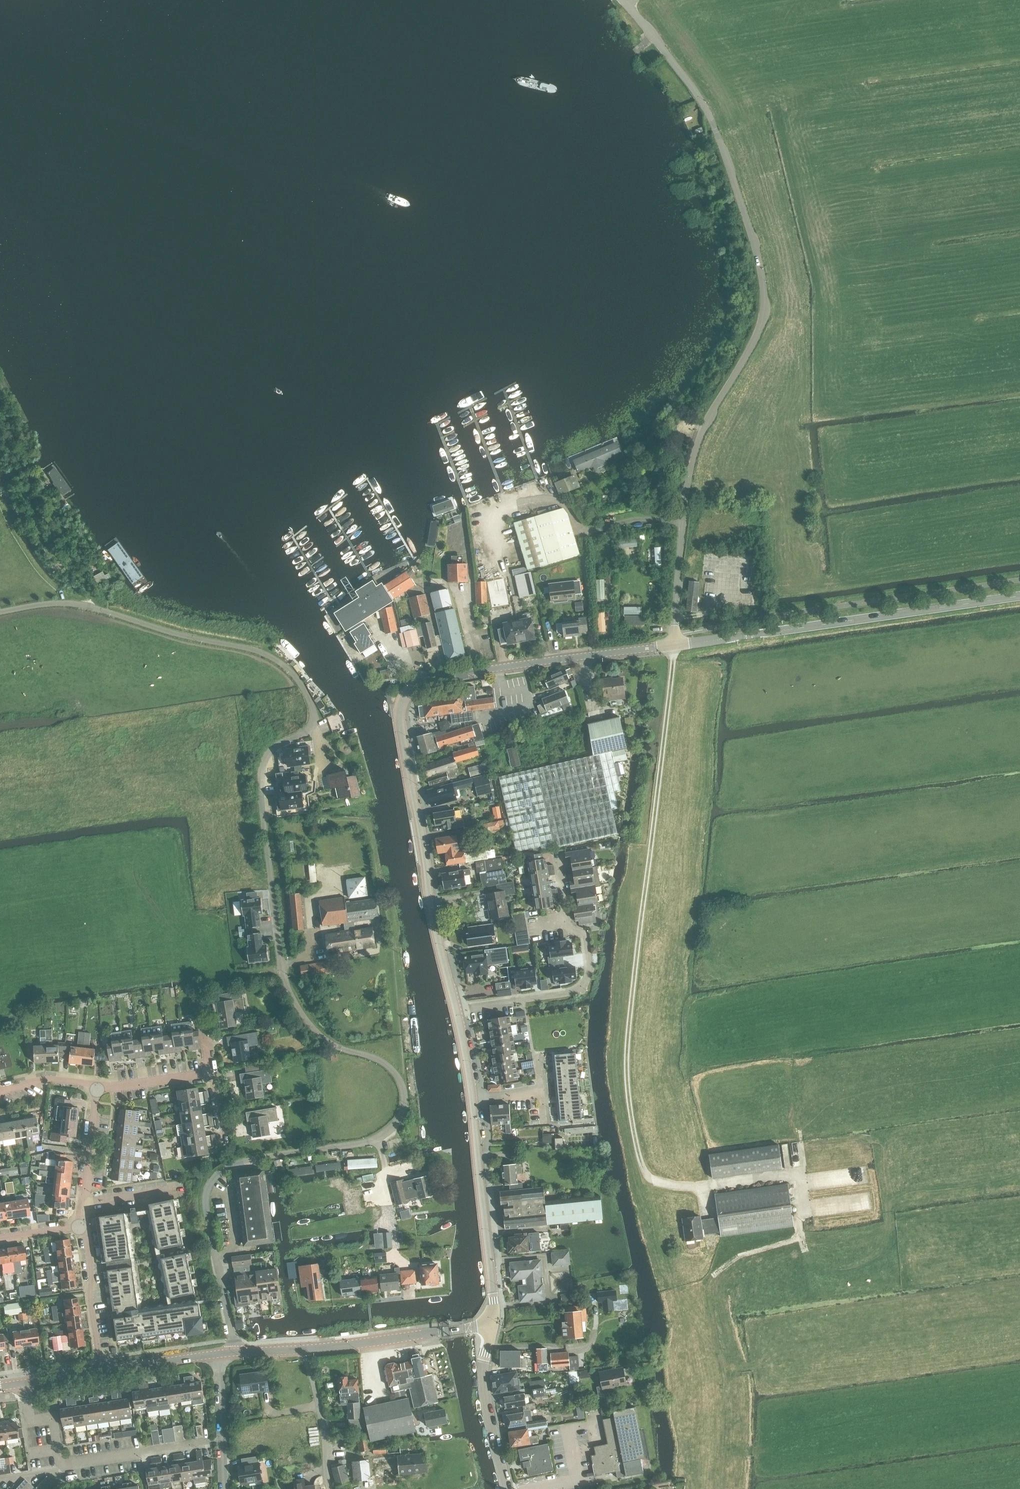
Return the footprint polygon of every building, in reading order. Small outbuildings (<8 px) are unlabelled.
[(593,465),(596,473),(608,468),(605,461),(605,460),(621,454),(616,443),(574,461),(578,471),(593,465)] [(47,473),(62,495),(70,490),(54,468),(47,473)] [(560,494),(578,486),(573,475),(555,483),(560,494)] [(454,509),(451,500),(433,506),(436,515),(454,509)] [(538,512),(539,515),(514,523),(528,570),(579,554),(568,515),(563,508),(547,513),(546,509),(538,512)] [(458,515),(453,517),(455,523),(461,521),(459,514),(458,515)] [(431,521),(428,545),(435,546),(439,522),(431,521)] [(108,550),(136,590),(148,581),(119,541),(108,550)] [(449,564),(448,564),(449,583),(468,582),(467,563),(463,564),(452,564),(449,564)] [(406,571),(395,578),(404,592),(415,585),(410,576),(414,572),(411,567),(406,571)] [(513,576),(515,575),(527,572),(526,567),(512,571),(513,576)] [(106,575),(104,572),(95,576),(99,583),(112,576),(110,573),(106,575)] [(531,572),(527,573),(527,572),(515,575),(519,598),(533,595),(536,594),(531,572)] [(613,575),(606,575),(606,583),(614,582),(613,575)] [(393,599),(404,592),(395,578),(384,585),(393,599)] [(503,578),(486,581),(490,598),(507,595),(503,578)] [(487,603),(486,581),(475,582),(476,604),(487,603)] [(581,593),(580,581),(550,584),(551,601),(554,601),(554,603),(561,602),(561,600),(575,598),(575,594),(581,593)] [(687,611),(697,612),(699,582),(689,581),(687,611)] [(359,592),(363,598),(338,614),(347,628),(349,627),(359,620),(380,607),(390,600),(381,586),(376,590),(372,584),(359,592)] [(434,609),(435,612),(451,608),(450,606),(452,606),(447,589),(430,593),(434,610),(434,609)] [(410,598),(414,618),(419,617),(430,614),(425,594),(410,598)] [(386,633),(398,630),(392,606),(391,600),(390,600),(380,607),(380,609),(386,633)] [(584,611),(583,601),(576,602),(577,612),(584,611)] [(431,622),(421,624),(416,626),(417,632),(419,637),(420,643),(425,641),(427,648),(437,646),(443,645),(447,663),(466,658),(454,608),(451,608),(435,612),(440,634),(434,635),(431,622)] [(645,625),(645,615),(625,615),(625,626),(645,625)] [(586,617),(579,618),(579,621),(563,623),(564,637),(581,635),(581,632),(587,632),(586,617)] [(530,618),(516,621),(520,641),(534,638),(530,618)] [(359,620),(349,627),(352,631),(350,632),(356,642),(355,643),(361,653),(375,645),(369,636),(371,634),(364,623),(362,624),(359,620)] [(520,641),(516,621),(504,624),(505,628),(498,629),(501,645),(520,641)] [(419,643),(420,643),(419,637),(417,632),(416,626),(415,623),(406,625),(402,626),(400,626),(401,631),(399,632),(403,646),(407,645),(407,646),(419,643)] [(564,670),(544,678),(548,686),(550,690),(560,685),(559,682),(568,678),(567,676),(572,674),(570,669),(570,668),(565,670),(564,670)] [(613,677),(602,679),(602,680),(605,700),(625,699),(622,678),(613,679),(613,677)] [(423,700),(423,705),(419,706),(420,718),(425,717),(451,714),(452,721),(452,724),(474,721),(473,711),(495,708),(494,697),(476,700),(474,686),(465,687),(465,694),(462,694),(423,700)] [(538,706),(541,713),(562,705),(564,710),(571,708),(569,702),(564,690),(542,699),(544,704),(538,706)] [(621,791),(617,776),(625,774),(622,762),(627,761),(624,749),(626,748),(618,717),(587,724),(594,755),(499,777),(516,852),(533,848),(541,846),(542,850),(617,833),(611,810),(618,808),(614,792),(621,791)] [(433,733),(416,738),(421,755),(440,749),(439,747),(464,739),(473,736),(474,741),(484,738),(479,723),(472,725),(447,733),(436,736),(435,734),(433,735),(433,733)] [(287,759),(279,760),(282,779),(298,777),(296,765),(304,764),(310,763),(309,755),(311,755),(310,746),(300,747),(300,749),(285,751),(287,759)] [(423,765),(429,785),(450,779),(449,777),(459,773),(456,762),(479,755),(476,746),(453,753),(454,756),(423,765)] [(511,767),(520,765),(516,747),(507,749),(511,767)] [(495,769),(492,761),(468,768),(471,776),(495,769)] [(282,779),(284,793),(308,790),(306,781),(307,781),(307,776),(306,776),(305,770),(304,764),(296,765),(298,777),(282,779)] [(346,770),(327,775),(331,789),(336,788),(338,799),(351,796),(352,798),(360,796),(355,775),(347,777),(346,770)] [(452,784),(454,791),(459,789),(475,785),(478,795),(492,792),(488,775),(452,784)] [(428,791),(432,806),(456,800),(456,798),(459,797),(461,795),(459,789),(454,791),(452,784),(428,791)] [(310,813),(308,790),(284,793),(277,794),(279,817),(310,813)] [(493,806),(495,817),(502,815),(500,804),(493,806)] [(456,820),(454,810),(433,813),(433,816),(432,816),(433,820),(434,820),(435,825),(442,824),(443,830),(464,826),(463,819),(456,820)] [(499,821),(483,824),(485,832),(500,829),(500,827),(502,827),(505,824),(504,820),(499,821)] [(465,826),(467,839),(486,836),(485,832),(483,824),(483,823),(465,826)] [(457,834),(436,838),(439,855),(446,854),(460,851),(457,834)] [(463,853),(463,851),(460,851),(446,854),(448,865),(494,857),(493,848),(486,850),(485,849),(463,853)] [(571,859),(573,870),(592,867),(589,849),(565,853),(566,860),(571,859)] [(523,862),(525,875),(530,874),(554,870),(554,865),(549,865),(548,866),(547,865),(545,859),(542,859),(542,853),(529,855),(530,861),(528,862),(523,862)] [(503,858),(496,859),(487,860),(485,860),(476,862),(477,870),(477,873),(504,869),(503,858)] [(575,881),(570,882),(571,889),(595,885),(600,884),(599,875),(598,866),(592,867),(573,870),(575,881)] [(442,874),(444,889),(466,885),(465,875),(470,874),(470,869),(442,874)] [(555,875),(554,870),(530,874),(532,885),(549,883),(548,877),(550,875),(555,875)] [(490,871),(480,873),(481,875),(483,887),(497,885),(498,892),(483,895),(485,895),(489,918),(487,919),(508,916),(505,895),(516,893),(514,881),(507,883),(506,875),(505,871),(490,873),(490,871)] [(367,895),(365,877),(346,880),(349,898),(367,895)] [(552,890),(550,888),(549,883),(532,885),(534,897),(558,893),(557,888),(552,889),(552,890)] [(598,903),(595,885),(571,889),(572,896),(577,895),(579,905),(579,906),(598,903)] [(304,929),(301,893),(290,894),(293,930),(304,929)] [(559,898),(558,893),(534,897),(536,909),(553,907),(552,901),(554,899),(559,898)] [(345,897),(319,901),(323,926),(344,923),(354,922),(379,918),(376,898),(346,903),(345,897)] [(248,899),(241,900),(243,915),(245,915),(247,928),(261,926),(259,913),(263,913),(261,898),(258,898),(248,899)] [(593,904),(598,903),(579,906),(579,905),(574,906),(576,920),(579,920),(580,924),(596,921),(593,904)] [(512,914),(513,920),(526,918),(525,912),(512,914)] [(526,918),(513,920),(514,926),(527,924),(526,918)] [(355,930),(354,922),(344,923),(345,932),(326,934),(328,953),(375,946),(373,927),(355,930)] [(469,934),(467,934),(469,946),(493,942),(492,936),(494,935),(493,924),(468,928),(469,934)] [(528,930),(527,924),(514,926),(515,933),(528,930)] [(515,933),(517,945),(530,944),(528,930),(515,933)] [(249,947),(247,947),(249,962),(269,960),(267,945),(263,945),(261,932),(248,934),(249,947)] [(548,957),(549,964),(563,962),(563,956),(573,954),(572,943),(567,943),(566,941),(554,942),(555,945),(550,946),(551,957),(548,957)] [(487,969),(488,969),(487,964),(494,964),(507,962),(505,947),(492,949),(485,950),(485,953),(465,956),(467,972),(475,971),(475,974),(487,973),(487,969)] [(310,977),(330,974),(327,961),(300,966),(302,977),(310,976),(310,977)] [(563,962),(549,964),(550,970),(553,970),(555,981),(560,981),(560,983),(572,981),(571,979),(576,978),(575,966),(564,968),(563,962)] [(537,984),(535,968),(515,970),(515,966),(508,967),(510,981),(516,980),(517,986),(521,986),(521,988),(533,987),(533,984),(537,984)] [(511,989),(510,981),(496,983),(497,990),(511,989)] [(235,1013),(245,1011),(242,991),(227,993),(228,1000),(213,1003),(215,1016),(218,1015),(220,1028),(238,1025),(235,1013)] [(509,1016),(488,1020),(489,1029),(511,1026),(509,1016)] [(192,1021),(182,1023),(185,1045),(189,1045),(190,1050),(201,1048),(199,1035),(199,1031),(193,1032),(192,1021)] [(173,1035),(168,1036),(171,1053),(182,1051),(181,1046),(185,1045),(182,1023),(172,1024),(173,1035)] [(162,1025),(151,1027),(155,1050),(159,1049),(160,1054),(171,1053),(168,1036),(163,1036),(162,1025)] [(512,1034),(511,1026),(489,1029),(491,1038),(512,1034)] [(143,1039),(138,1040),(141,1057),(151,1055),(151,1050),(155,1050),(151,1027),(141,1028),(143,1039)] [(59,1056),(65,1056),(66,1043),(59,1042),(58,1045),(52,1045),(52,1043),(52,1029),(46,1030),(46,1043),(47,1062),(60,1061),(59,1056)] [(131,1030),(121,1031),(125,1054),(129,1053),(130,1058),(141,1057),(138,1040),(133,1040),(131,1030)] [(109,1044),(102,1045),(104,1061),(110,1060),(110,1061),(121,1060),(121,1055),(125,1054),(121,1031),(111,1032),(113,1043),(109,1044)] [(72,1043),(66,1043),(65,1056),(70,1057),(69,1062),(82,1064),(85,1032),(80,1032),(78,1047),(72,1046),(72,1043)] [(89,1048),(91,1033),(85,1032),(82,1064),(94,1065),(96,1049),(89,1048)] [(249,1046),(259,1045),(257,1032),(227,1037),(229,1050),(232,1049),(234,1062),(251,1059),(249,1046)] [(492,1047),(514,1043),(512,1034),(491,1038),(492,1047)] [(11,1065),(7,1043),(0,1044),(0,1067),(11,1065)] [(35,1062),(47,1062),(46,1043),(41,1043),(41,1045),(34,1046),(34,1043),(28,1043),(29,1054),(35,1054),(35,1062)] [(515,1052),(514,1043),(492,1047),(494,1055),(494,1056),(513,1052),(513,1053),(515,1052)] [(493,1065),(515,1061),(513,1053),(513,1052),(494,1056),(494,1055),(492,1055),(493,1065)] [(558,1052),(552,1052),(553,1069),(577,1066),(576,1053),(559,1054),(558,1052)] [(516,1070),(515,1061),(493,1065),(495,1074),(516,1070)] [(533,1061),(522,1063),(523,1069),(534,1068),(533,1061)] [(578,1080),(577,1066),(553,1069),(554,1082),(578,1080)] [(262,1084),(272,1082),(270,1069),(240,1074),(242,1087),(245,1086),(247,1099),(264,1096),(262,1084)] [(496,1083),(518,1079),(516,1070),(495,1074),(496,1083)] [(556,1096),(580,1093),(578,1080),(554,1082),(556,1096)] [(178,1091),(180,1102),(209,1097),(208,1091),(199,1092),(198,1087),(178,1091)] [(556,1096),(557,1109),(581,1107),(580,1093),(556,1096)] [(210,1103),(209,1097),(180,1102),(181,1113),(201,1110),(201,1105),(210,1103)] [(55,1098),(55,1106),(57,1106),(55,1119),(62,1120),(76,1122),(78,1108),(69,1107),(70,1100),(55,1098)] [(490,1105),(491,1124),(505,1123),(506,1133),(511,1133),(511,1129),(509,1104),(490,1105)] [(268,1122),(278,1120),(276,1107),(246,1112),(248,1125),(251,1124),(254,1137),(271,1135),(268,1122)] [(573,1120),(578,1119),(582,1119),(581,1107),(557,1109),(558,1123),(561,1123),(568,1123),(568,1120),(573,1120)] [(121,1109),(120,1121),(138,1123),(139,1121),(140,1113),(147,1114),(147,1110),(139,1109),(139,1111),(121,1109)] [(202,1114),(201,1110),(181,1113),(183,1123),(212,1119),(211,1113),(202,1114)] [(26,1135),(25,1136),(27,1146),(29,1151),(35,1150),(34,1144),(33,1144),(31,1135),(38,1133),(35,1117),(23,1119),(26,1135)] [(14,1138),(25,1136),(26,1135),(23,1119),(11,1121),(14,1138)] [(183,1123),(177,1124),(179,1135),(181,1135),(205,1131),(204,1127),(213,1125),(212,1119),(183,1123)] [(75,1136),(76,1122),(62,1120),(60,1134),(52,1133),(51,1140),(65,1142),(66,1135),(75,1136)] [(0,1123),(0,1126),(2,1140),(14,1138),(11,1121),(0,1123)] [(120,1121),(118,1133),(137,1135),(137,1133),(138,1125),(145,1126),(146,1122),(139,1121),(138,1123),(120,1121)] [(181,1135),(183,1146),(216,1141),(215,1134),(206,1136),(205,1131),(181,1135)] [(118,1133),(117,1144),(136,1147),(136,1144),(137,1137),(144,1138),(144,1136),(145,1133),(137,1133),(137,1135),(118,1133)] [(551,1134),(543,1134),(543,1143),(552,1143),(551,1134)] [(555,1149),(564,1149),(563,1138),(554,1138),(555,1149)] [(208,1148),(217,1147),(216,1141),(183,1146),(181,1146),(183,1157),(209,1153),(208,1148)] [(117,1144),(116,1156),(135,1158),(135,1156),(136,1149),(143,1149),(143,1147),(143,1145),(136,1144),(136,1147),(117,1144)] [(709,1154),(713,1178),(782,1168),(779,1144),(709,1154)] [(40,1162),(39,1170),(71,1173),(72,1161),(65,1160),(65,1155),(55,1153),(54,1159),(56,1159),(55,1166),(45,1165),(45,1163),(40,1162)] [(116,1156),(114,1168),(133,1170),(134,1168),(134,1160),(142,1161),(142,1159),(142,1157),(135,1156),(135,1158),(116,1156)] [(348,1159),(348,1170),(378,1167),(377,1157),(348,1159)] [(316,1170),(341,1167),(340,1160),(315,1164),(316,1170)] [(509,1184),(510,1190),(522,1189),(522,1182),(518,1183),(517,1174),(522,1173),(521,1164),(502,1166),(504,1184),(509,1184)] [(311,1165),(288,1169),(289,1175),(313,1172),(311,1165)] [(17,1167),(7,1168),(8,1174),(8,1176),(18,1174),(17,1167)] [(114,1168),(113,1180),(132,1182),(133,1172),(140,1173),(141,1171),(141,1169),(134,1168),(133,1170),(114,1168)] [(285,1186),(283,1170),(283,1169),(277,1170),(279,1186),(285,1186)] [(54,1177),(54,1178),(53,1183),(69,1185),(71,1173),(39,1170),(38,1175),(54,1177)] [(245,1244),(257,1243),(273,1241),(263,1171),(236,1174),(245,1244)] [(375,1180),(373,1173),(362,1176),(364,1182),(375,1180)] [(403,1180),(392,1183),(398,1206),(409,1203),(408,1201),(433,1195),(428,1175),(414,1179),(408,1181),(403,1182),(403,1180)] [(12,1182),(4,1183),(6,1194),(14,1193),(12,1182)] [(68,1197),(69,1185),(53,1183),(52,1195),(68,1197)] [(703,1238),(703,1235),(720,1232),(721,1236),(794,1226),(788,1184),(715,1194),(718,1217),(701,1220),(700,1216),(683,1218),(686,1241),(703,1238)] [(501,1206),(504,1205),(505,1215),(503,1215),(505,1229),(547,1225),(547,1224),(602,1219),(600,1195),(545,1201),(543,1187),(522,1189),(510,1190),(500,1191),(501,1206)] [(51,1207),(67,1209),(68,1197),(52,1195),(51,1207)] [(30,1215),(27,1199),(15,1201),(18,1217),(30,1215)] [(184,1244),(178,1214),(174,1199),(159,1202),(150,1204),(159,1249),(168,1247),(184,1244)] [(6,1218),(18,1217),(15,1201),(3,1203),(6,1218)] [(401,1209),(403,1218),(410,1216),(408,1207),(401,1209)] [(139,1312),(124,1208),(95,1213),(102,1263),(107,1262),(114,1311),(117,1310),(118,1318),(114,1318),(118,1340),(137,1338),(136,1336),(142,1335),(143,1342),(186,1335),(204,1333),(202,1316),(201,1316),(199,1304),(181,1306),(139,1312)] [(383,1248),(385,1248),(393,1247),(391,1232),(382,1233),(383,1248)] [(510,1243),(509,1243),(509,1252),(528,1250),(530,1250),(530,1249),(531,1249),(532,1252),(541,1251),(539,1232),(529,1233),(529,1235),(527,1235),(527,1233),(524,1233),(512,1234),(512,1238),(510,1238),(510,1243)] [(69,1238),(55,1240),(57,1252),(70,1250),(69,1238)] [(23,1245),(11,1247),(13,1261),(12,1261),(13,1269),(15,1269),(15,1271),(15,1273),(22,1272),(20,1260),(25,1259),(23,1245)] [(1,1263),(12,1261),(13,1261),(11,1247),(0,1249),(0,1254),(1,1263)] [(57,1252),(58,1264),(72,1262),(70,1250),(57,1252)] [(376,1261),(387,1260),(386,1250),(375,1251),(376,1261)] [(552,1253),(553,1265),(569,1264),(568,1252),(552,1253)] [(195,1293),(189,1266),(187,1253),(170,1256),(162,1258),(170,1298),(179,1296),(195,1293)] [(234,1264),(251,1262),(250,1254),(233,1257),(234,1264)] [(527,1278),(528,1285),(527,1286),(528,1288),(540,1286),(541,1299),(544,1299),(541,1260),(511,1263),(511,1265),(510,1267),(510,1271),(512,1272),(512,1279),(527,1278)] [(46,1270),(47,1278),(74,1274),(72,1262),(58,1264),(59,1272),(51,1273),(51,1270),(46,1270)] [(294,1262),(287,1262),(289,1278),(296,1277),(294,1262)] [(310,1300),(316,1299),(322,1298),(318,1264),(300,1266),(302,1286),(308,1285),(310,1300)] [(437,1264),(421,1265),(423,1285),(439,1283),(438,1281),(441,1281),(440,1276),(438,1276),(437,1264)] [(237,1285),(234,1286),(236,1297),(236,1302),(239,1302),(239,1303),(248,1302),(248,1305),(261,1303),(261,1301),(257,1271),(251,1272),(250,1265),(235,1267),(235,1274),(237,1285)] [(395,1273),(381,1275),(382,1290),(399,1289),(398,1273),(400,1273),(400,1267),(395,1267),(395,1273)] [(276,1268),(266,1269),(270,1299),(271,1299),(271,1300),(273,1301),(279,1300),(280,1299),(280,1298),(276,1268)] [(266,1269),(257,1271),(261,1301),(270,1299),(266,1269)] [(415,1270),(401,1271),(403,1283),(416,1282),(415,1273),(415,1270)] [(340,1281),(342,1295),(379,1290),(377,1276),(369,1277),(368,1271),(363,1272),(364,1277),(340,1281)] [(62,1288),(76,1286),(74,1274),(47,1278),(47,1279),(48,1281),(48,1285),(53,1284),(53,1283),(61,1281),(62,1288)] [(45,1278),(37,1279),(38,1289),(39,1295),(52,1294),(51,1287),(41,1288),(40,1282),(46,1281),(46,1279),(45,1278)] [(35,1295),(33,1284),(18,1286),(20,1297),(35,1295)] [(520,1301),(541,1299),(540,1286),(528,1288),(527,1286),(519,1286),(520,1301)] [(617,1292),(598,1294),(599,1305),(603,1304),(604,1314),(615,1313),(614,1303),(619,1303),(617,1292)] [(570,1301),(569,1293),(560,1294),(561,1302),(570,1301)] [(63,1299),(65,1311),(79,1309),(77,1297),(63,1299)] [(17,1314),(18,1320),(22,1319),(22,1313),(20,1302),(4,1305),(5,1315),(17,1314)] [(62,1319),(66,1318),(67,1323),(81,1321),(79,1309),(65,1311),(65,1313),(61,1313),(62,1319)] [(584,1312),(584,1311),(567,1312),(566,1312),(567,1321),(562,1321),(563,1337),(582,1336),(581,1321),(585,1320),(584,1312)] [(55,1332),(56,1336),(56,1337),(82,1333),(81,1321),(67,1323),(68,1329),(60,1330),(59,1328),(54,1328),(55,1332)] [(38,1343),(36,1328),(24,1330),(26,1345),(38,1343)] [(14,1347),(26,1345),(24,1330),(12,1332),(14,1347)] [(56,1336),(51,1337),(53,1350),(62,1348),(61,1342),(69,1341),(70,1347),(84,1345),(82,1333),(56,1337),(56,1336)] [(539,1370),(548,1370),(546,1348),(536,1349),(537,1363),(538,1362),(539,1370)] [(526,1358),(520,1358),(520,1350),(501,1351),(501,1366),(520,1366),(520,1368),(527,1368),(526,1358)] [(410,1388),(415,1407),(416,1407),(438,1402),(433,1383),(435,1380),(434,1375),(431,1374),(428,1375),(424,1359),(421,1357),(420,1352),(412,1353),(413,1358),(411,1361),(398,1364),(395,1362),(387,1364),(385,1367),(390,1386),(391,1386),(393,1392),(404,1389),(410,1388)] [(569,1365),(568,1356),(568,1352),(551,1353),(552,1366),(569,1365)] [(624,1368),(623,1367),(599,1371),(601,1385),(596,1386),(599,1399),(605,1397),(604,1390),(627,1386),(626,1375),(631,1374),(629,1367),(624,1368)] [(590,1369),(580,1371),(581,1379),(592,1377),(590,1369)] [(579,1370),(568,1371),(569,1382),(580,1381),(579,1370)] [(491,1376),(494,1393),(518,1389),(517,1383),(520,1383),(519,1378),(517,1379),(516,1371),(491,1376)] [(268,1388),(265,1372),(241,1376),(243,1392),(268,1388)] [(193,1375),(188,1376),(192,1400),(193,1405),(204,1403),(203,1398),(204,1398),(201,1381),(194,1382),(193,1375)] [(181,1401),(192,1400),(188,1376),(184,1377),(185,1383),(178,1384),(181,1401)] [(360,1402),(358,1379),(348,1380),(348,1377),(339,1377),(341,1400),(347,1400),(348,1403),(360,1402)] [(161,1380),(162,1387),(156,1388),(159,1410),(170,1409),(169,1403),(170,1403),(167,1386),(167,1384),(166,1380),(161,1380)] [(147,1407),(147,1412),(159,1410),(156,1388),(149,1389),(149,1387),(148,1382),(143,1383),(144,1388),(147,1407)] [(132,1392),(135,1408),(147,1407),(144,1388),(143,1383),(139,1384),(139,1389),(140,1390),(132,1392)] [(172,1385),(167,1386),(170,1403),(181,1401),(178,1384),(172,1385)] [(545,1385),(531,1388),(532,1397),(546,1394),(546,1393),(545,1390),(545,1385)] [(405,1395),(404,1389),(393,1392),(394,1397),(405,1395)] [(523,1405),(523,1410),(524,1410),(530,1409),(536,1408),(535,1402),(526,1404),(524,1393),(504,1396),(506,1408),(523,1405)] [(129,1398),(117,1400),(120,1420),(132,1418),(129,1398)] [(370,1441),(394,1435),(413,1431),(416,1431),(409,1398),(363,1407),(370,1441)] [(117,1400),(106,1402),(109,1422),(120,1420),(117,1400)] [(106,1402),(95,1403),(98,1423),(109,1422),(106,1402)] [(349,1418),(361,1418),(360,1402),(348,1403),(349,1418)] [(98,1423),(95,1403),(83,1405),(87,1425),(98,1423)] [(83,1405),(72,1407),(75,1424),(75,1427),(87,1425),(83,1405)] [(600,1453),(591,1455),(595,1476),(605,1474),(616,1472),(617,1477),(643,1472),(641,1459),(645,1458),(635,1406),(613,1411),(614,1417),(603,1419),(608,1444),(599,1446),(600,1453)] [(63,1426),(75,1424),(72,1407),(60,1409),(63,1426)] [(445,1409),(423,1413),(424,1418),(426,1418),(428,1426),(429,1426),(430,1427),(431,1428),(437,1427),(438,1426),(437,1424),(447,1422),(445,1409)] [(524,1412),(507,1415),(509,1426),(514,1425),(526,1424),(526,1422),(532,1420),(530,1409),(524,1410),(524,1412)] [(349,1418),(349,1429),(365,1428),(365,1417),(361,1418),(349,1418)] [(526,1424),(527,1430),(527,1431),(548,1427),(547,1418),(532,1420),(526,1422),(526,1424)] [(16,1422),(3,1424),(6,1439),(18,1437),(16,1422)] [(184,1439),(182,1425),(173,1426),(173,1427),(174,1429),(176,1441),(184,1439)] [(202,1425),(196,1426),(199,1438),(205,1436),(202,1425)] [(164,1443),(176,1441),(174,1429),(173,1427),(162,1429),(164,1438),(164,1443)] [(151,1431),(153,1445),(160,1443),(158,1430),(151,1431)] [(529,1443),(528,1436),(527,1431),(527,1430),(510,1432),(512,1445),(529,1443)] [(415,1438),(413,1431),(394,1435),(396,1442),(415,1438)] [(538,1434),(528,1436),(529,1443),(539,1442),(538,1434)] [(360,1452),(371,1450),(368,1435),(357,1437),(360,1452)] [(435,1443),(422,1446),(424,1454),(425,1454),(426,1458),(424,1458),(428,1477),(448,1473),(446,1464),(447,1462),(446,1456),(444,1455),(444,1454),(435,1456),(435,1452),(437,1451),(435,1443)] [(529,1475),(554,1469),(548,1443),(519,1449),(522,1462),(523,1461),(524,1467),(527,1466),(529,1475)] [(197,1461),(191,1461),(194,1478),(194,1479),(195,1484),(207,1482),(206,1477),(212,1476),(212,1472),(212,1459),(210,1459),(203,1460),(202,1450),(196,1451),(197,1461)] [(173,1454),(175,1464),(169,1465),(172,1482),(183,1480),(179,1453),(173,1454)] [(183,1480),(194,1479),(194,1478),(191,1461),(185,1462),(184,1453),(179,1453),(183,1480)] [(262,1480),(258,1455),(241,1458),(243,1466),(239,1466),(241,1483),(262,1480)] [(161,1456),(156,1457),(161,1488),(172,1486),(172,1482),(169,1465),(163,1466),(161,1456)] [(8,1457),(4,1457),(4,1464),(5,1465),(0,1466),(0,1474),(10,1472),(10,1463),(9,1463),(8,1457)] [(161,1488),(156,1457),(151,1458),(152,1468),(146,1469),(149,1488),(160,1488),(161,1488)] [(411,1457),(399,1459),(402,1473),(407,1472),(409,1481),(428,1477),(424,1458),(415,1460),(415,1459),(412,1460),(411,1457)] [(354,1478),(370,1478),(370,1458),(353,1458),(354,1478)] [(338,1488),(348,1488),(351,1488),(345,1464),(332,1467),(338,1488)] [(37,1488),(42,1488),(51,1479),(46,1476),(35,1487),(37,1488)] [(29,1483),(25,1479),(15,1488),(23,1488),(29,1483)] [(51,1479),(42,1488),(50,1488),(55,1483),(51,1479)] [(294,1480),(295,1488),(315,1488),(315,1485),(305,1486),(304,1479),(294,1480)]
